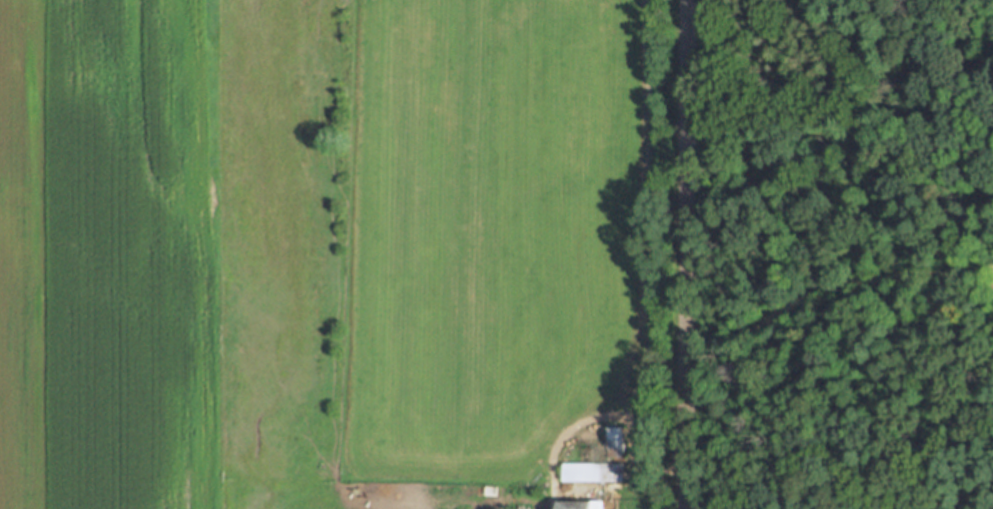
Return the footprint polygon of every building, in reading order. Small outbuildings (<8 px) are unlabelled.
[(608,428),(607,458),(625,458),(626,428),(608,428)] [(563,463),(563,482),(624,482),(624,463),(563,463)]
